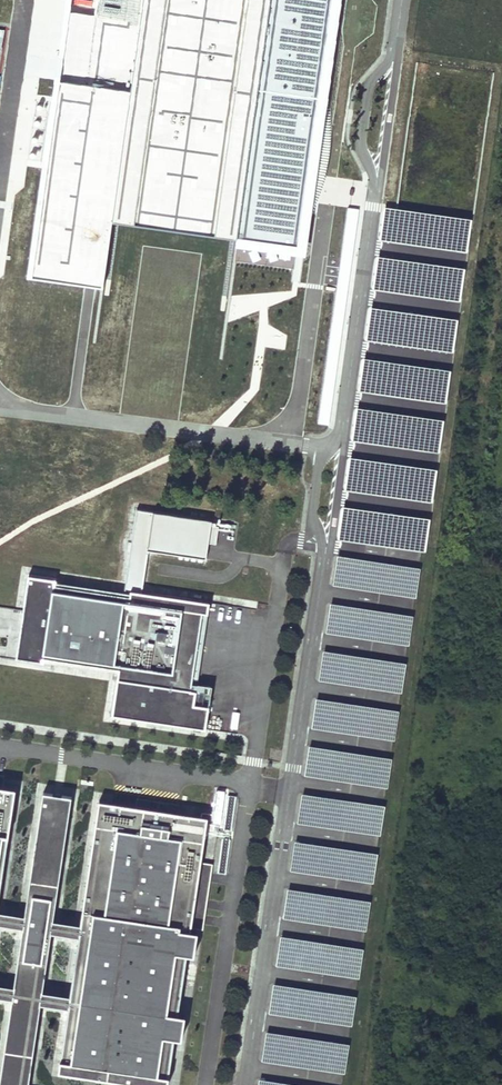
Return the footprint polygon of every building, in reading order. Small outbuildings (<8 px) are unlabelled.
[(30,278),(103,288),(112,220),(235,237),(234,245),(307,255),(342,0),(68,0),(30,278)] [(471,220),(387,209),(383,240),(467,251),(471,220)] [(464,269),(380,257),(376,288),(460,300),(464,269)] [(457,320),(373,308),(368,339),(452,351),(457,320)] [(450,372),(366,360),(362,391),(446,403),(450,372)] [(445,421),(361,409),(356,440),(440,452),(445,421)] [(436,471),(352,459),(348,490),(432,501),(436,471)] [(429,520),(345,508),(341,539),(425,551),(429,520)] [(412,564),(337,553),(333,584),(407,595),(416,597),(421,566),(412,564)] [(56,579),(29,575),(23,611),(26,611),(19,655),(119,670),(112,716),(205,729),(209,706),(194,704),(196,691),(191,690),(202,613),(208,614),(209,603),(130,590),(129,596),(55,586),(56,579)] [(414,615),(330,602),(325,633),(409,646),(414,615)] [(196,691),(208,614),(202,613),(191,690),(196,691)] [(398,660),(324,649),(319,680),(393,691),(403,693),(408,662),(398,660)] [(400,710),(317,697),(312,728),(396,741),(400,710)] [(384,756),(309,744),(305,775),(379,787),(389,788),(393,757),(384,756)] [(16,788),(3,786),(0,786),(0,895),(16,788)] [(386,804),(302,792),(298,823),(381,835),(386,804)] [(0,1080),(0,1084),(28,1084),(41,1004),(68,1008),(58,1071),(150,1084),(167,1084),(175,1038),(182,1039),(185,1016),(178,1015),(187,955),(194,956),(198,932),(191,931),(191,927),(201,863),(208,817),(177,813),(136,807),(99,801),(80,924),(53,920),(72,797),(43,793),(25,915),(0,912),(0,925),(23,928),(14,987),(0,984),(0,997),(12,999),(0,1080)] [(137,798),(136,807),(177,813),(179,805),(137,798)] [(370,851),(295,840),(291,871),(365,882),(375,884),(379,853),(370,851)] [(212,865),(201,863),(191,927),(202,929),(212,865)] [(372,900),(288,888),(284,919),(368,931),(372,900)] [(356,947),(280,935),(275,966),(352,978),(359,979),(364,948),(356,947)] [(357,996),(274,983),(269,1014),(353,1027),(357,996)] [(342,1043),(266,1031),(262,1062),(337,1074),(346,1075),(350,1044),(342,1043)]
